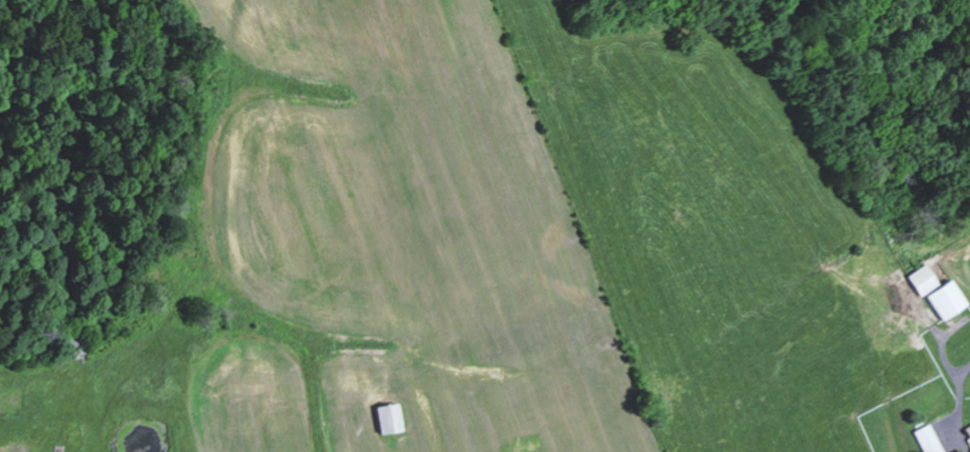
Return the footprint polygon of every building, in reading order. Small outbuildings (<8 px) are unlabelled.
[(968,306),(949,279),(938,286),(924,265),(906,277),(920,298),(924,295),(943,323),(968,306)] [(378,435),(400,431),(396,403),(373,407),(378,435)] [(922,451),(941,451),(930,424),(914,431),(922,451)]
